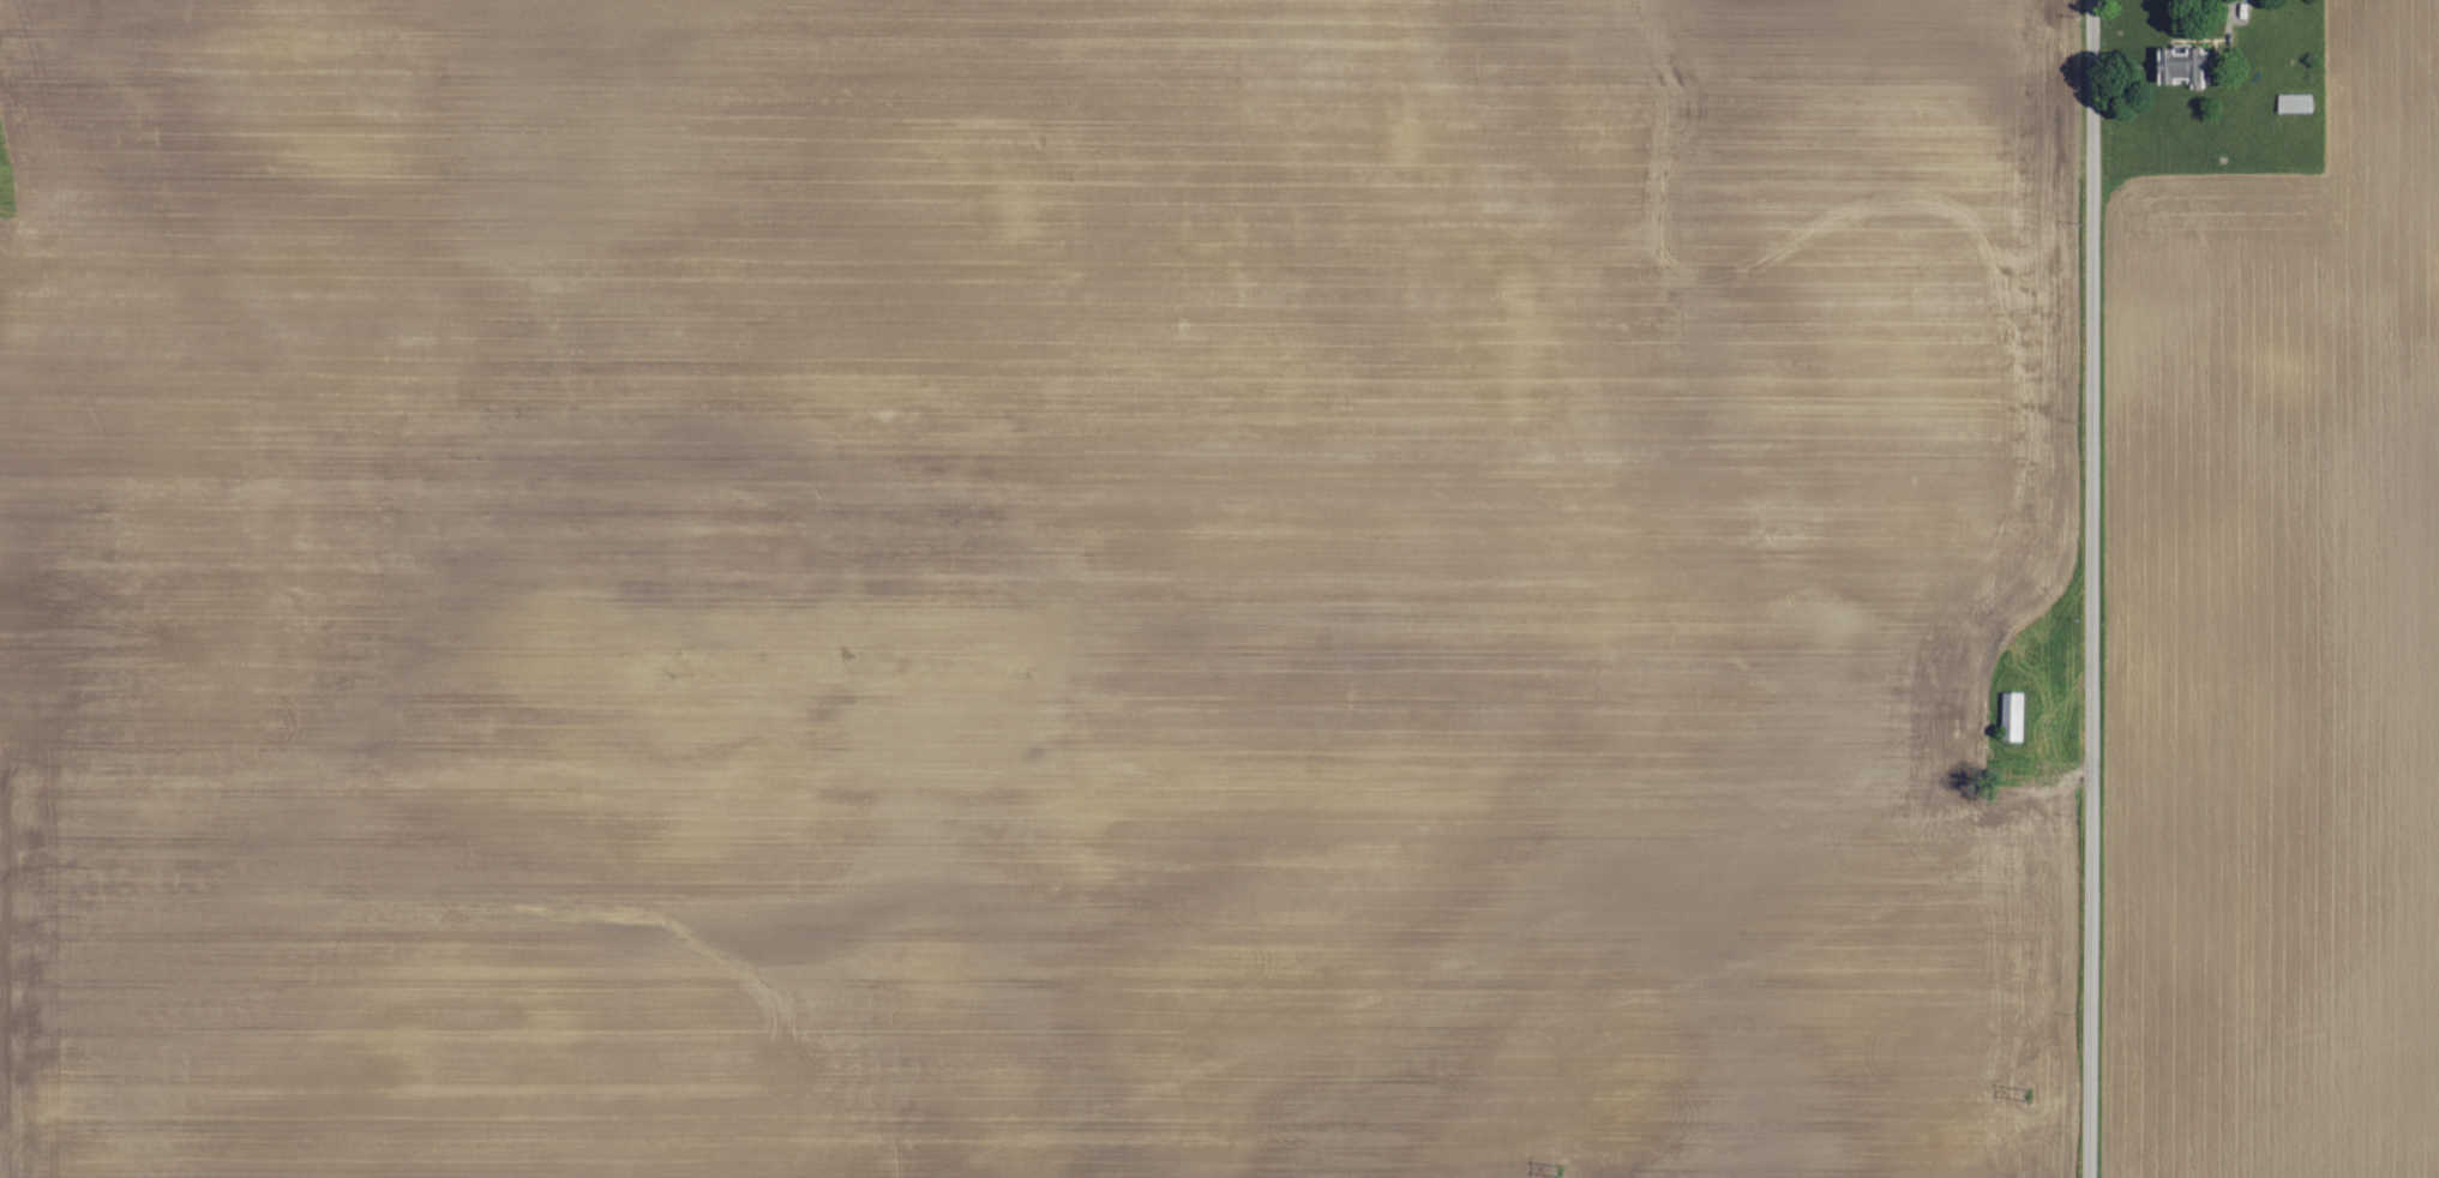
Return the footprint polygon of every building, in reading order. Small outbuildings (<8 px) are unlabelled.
[(2164,49),(2164,61),(2161,61),(2161,77),(2167,77),(2167,86),(2179,86),(2179,78),(2194,78),(2195,88),(2206,86),(2206,66),(2213,66),(2213,56),(2206,56),(2206,49),(2194,50),(2195,58),(2177,58),(2177,49),(2164,49)] [(2282,94),(2282,110),(2308,110),(2308,95),(2282,94)] [(2023,694),(2002,694),(2001,742),(2022,743),(2023,694)]
